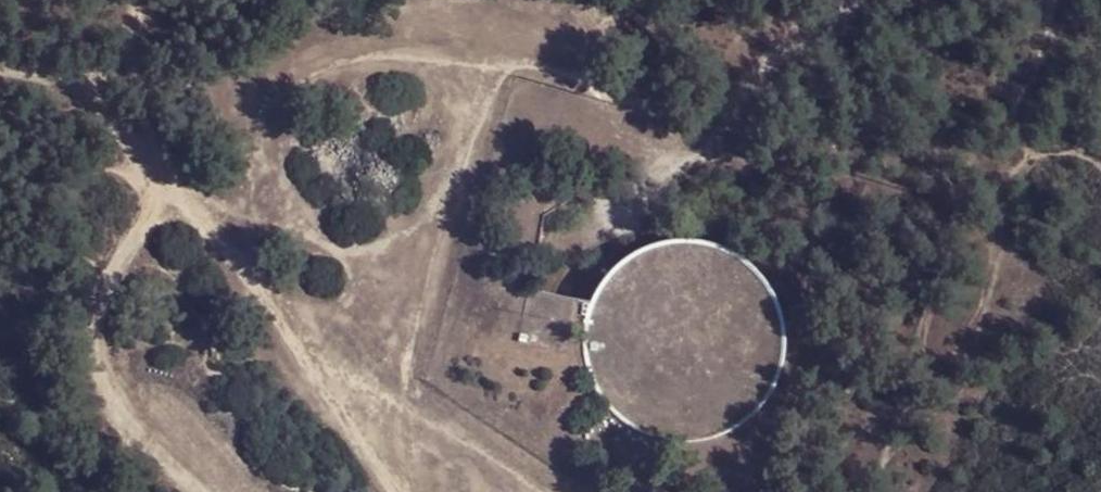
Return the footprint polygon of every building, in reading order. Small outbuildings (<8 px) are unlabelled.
[(622,261),(612,270),(607,275),(603,281),(595,293),(589,306),(585,319),(584,326),(583,340),(583,347),(584,354),(587,368),(589,375),(595,388),(602,400),(606,406),(616,415),(621,420),(633,428),(646,434),(666,440),(687,442),(708,439),(722,435),(740,425),(751,417),(757,412),(770,395),(777,382),(781,369),(783,363),(785,355),(786,341),(785,327),(784,320),(777,300),(770,288),(758,271),(752,266),(741,257),(729,250),(723,247),(710,243),(703,241),(681,239),(674,240),(667,241),(647,247),(635,253),(628,256),(622,261)]
